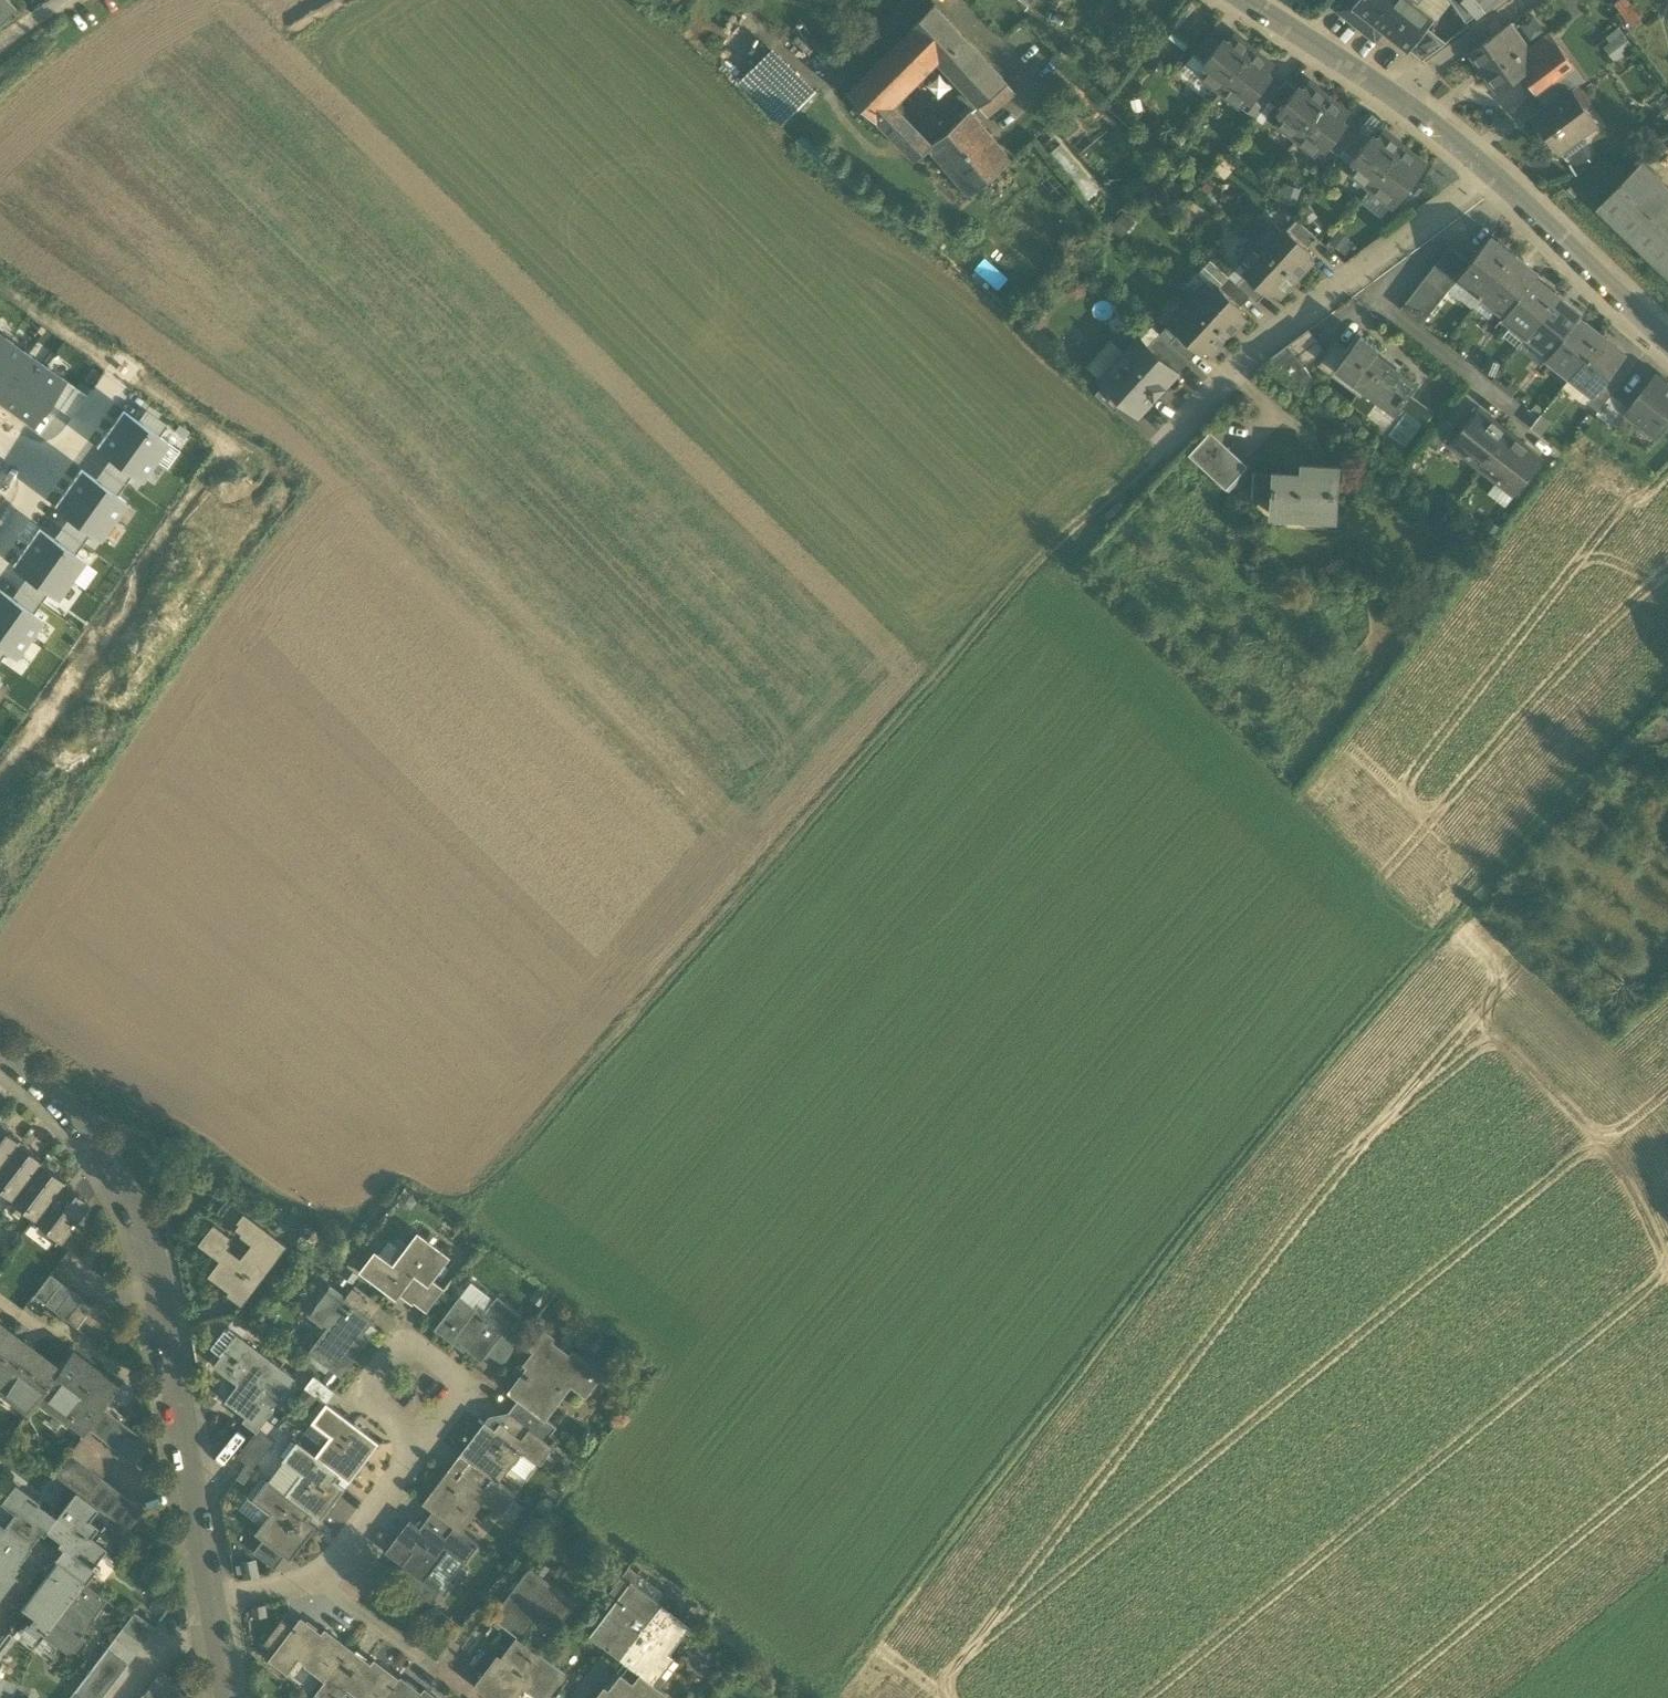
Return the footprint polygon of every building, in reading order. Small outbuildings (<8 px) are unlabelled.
[(13,8),(5,0),(0,0),(0,23),(13,8)] [(1340,9),(1369,32),(1376,23),(1384,29),(1409,49),(1427,27),(1434,18),(1417,4),(1412,0),(1346,0),(1340,9)] [(1417,4),(1434,18),(1437,19),(1451,1),(1451,0),(1420,0),(1417,4)] [(1466,22),(1478,13),(1478,12),(1468,0),(1451,0),(1451,1),(1466,22)] [(1478,12),(1494,0),(1468,0),(1478,12)] [(1630,25),(1641,17),(1628,0),(1619,0),(1614,4),(1630,25)] [(908,30),(909,31),(938,61),(964,36),(934,4),(908,30)] [(1545,29),(1533,14),(1519,24),(1531,40),(1545,29)] [(1376,38),(1384,29),(1376,23),(1369,32),(1376,38)] [(1537,94),(1569,70),(1574,67),(1550,33),(1529,49),(1510,24),(1500,32),(1527,70),(1522,74),(1537,94)] [(1619,26),(1605,36),(1609,41),(1603,45),(1615,61),(1634,47),(1619,26)] [(1409,49),(1423,60),(1447,43),(1427,27),(1409,49)] [(898,101),(938,61),(909,31),(849,92),(895,140),(911,124),(897,109),(894,106),(898,101)] [(1471,52),(1498,91),(1522,74),(1527,70),(1500,32),(1471,52)] [(1195,54),(1205,62),(1222,41),(1211,33),(1195,54)] [(1202,75),(1222,91),(1253,51),(1233,35),(1226,43),(1222,40),(1222,41),(1205,62),(1205,63),(1209,66),(1202,75)] [(1007,83),(964,36),(938,61),(979,107),(1007,83)] [(796,109),(814,91),(771,50),(754,67),(796,109)] [(1274,66),(1253,51),(1222,91),(1242,106),(1249,98),(1253,101),(1254,100),(1270,79),(1271,78),(1267,75),(1274,66)] [(740,80),(784,123),(796,109),(754,67),(740,80)] [(1580,84),(1569,70),(1537,94),(1547,108),(1571,89),(1572,91),(1580,84)] [(1254,100),(1264,108),(1270,102),(1281,87),(1270,79),(1254,100)] [(1270,102),(1280,110),(1297,89),(1286,81),(1281,87),(1270,102)] [(1277,122),(1297,138),(1328,98),(1308,82),(1301,91),(1297,88),(1297,89),(1280,110),(1284,114),(1277,122)] [(1016,93),(1007,83),(979,107),(988,117),(1016,93)] [(1552,145),(1560,155),(1561,154),(1557,148),(1563,143),(1568,148),(1578,141),(1597,125),(1572,91),(1571,89),(1547,108),(1533,119),(1540,128),(1536,132),(1549,148),(1552,145)] [(1349,114),(1328,98),(1297,138),(1317,154),(1324,145),(1328,149),(1329,148),(1345,127),(1346,126),(1342,123),(1349,114)] [(929,149),(969,196),(1011,160),(973,114),(971,111),(932,144),(933,145),(929,149)] [(932,144),(911,124),(895,140),(915,160),(929,149),(933,145),(932,144)] [(1329,148),(1339,156),(1344,150),(1356,135),(1345,127),(1329,148)] [(1344,150),(1354,159),(1370,138),(1360,129),(1356,135),(1344,150)] [(1351,172),(1371,187),(1402,147),(1382,131),(1375,140),(1371,137),(1370,138),(1354,159),(1353,160),(1358,163),(1351,172)] [(1578,141),(1568,148),(1561,154),(1560,155),(1565,161),(1583,147),(1578,141)] [(1557,148),(1561,154),(1568,148),(1563,143),(1557,148)] [(1371,187),(1391,203),(1398,194),(1402,198),(1420,175),(1416,172),(1423,163),(1402,147),(1371,187)] [(1667,277),(1667,185),(1642,160),(1596,208),(1667,277)] [(1427,166),(1423,163),(1416,172),(1420,175),(1427,166)] [(1395,207),(1402,198),(1398,194),(1391,203),(1395,207)] [(1288,229),(1308,247),(1317,237),(1297,219),(1288,229)] [(1276,224),(1259,243),(1296,278),(1313,259),(1305,251),(1309,248),(1308,247),(1288,229),(1288,228),(1284,232),(1276,224)] [(1459,276),(1483,295),(1513,256),(1490,238),(1471,262),(1459,276)] [(1279,297),(1296,278),(1259,243),(1241,262),(1249,270),(1246,274),(1266,293),(1267,293),(1270,289),(1279,297)] [(1433,266),(1444,275),(1460,254),(1450,246),(1433,266)] [(1471,262),(1460,254),(1444,275),(1454,283),(1459,276),(1471,262)] [(1483,295),(1506,313),(1534,278),(1537,275),(1513,256),(1483,295)] [(1433,266),(1425,277),(1446,293),(1454,283),(1444,275),(1433,266)] [(1250,296),(1257,302),(1266,293),(1246,274),(1237,284),(1250,296)] [(1220,286),(1241,306),(1250,296),(1237,284),(1227,275),(1218,285),(1220,286)] [(1425,277),(1417,287),(1438,304),(1446,293),(1425,277)] [(1504,316),(1527,335),(1557,297),(1534,278),(1506,313),(1504,316)] [(1208,283),(1191,302),(1228,336),(1246,317),(1238,310),(1241,306),(1220,286),(1217,290),(1208,283)] [(1417,287),(1409,298),(1430,314),(1438,304),(1417,287)] [(1527,335),(1551,353),(1578,318),(1581,315),(1557,297),(1527,335)] [(1421,325),(1430,314),(1409,298),(1401,308),(1421,325)] [(1211,355),(1228,336),(1191,302),(1173,321),(1182,328),(1178,332),(1179,333),(1198,351),(1199,351),(1203,348),(1211,355)] [(1556,364),(1571,376),(1602,337),(1578,318),(1551,353),(1559,360),(1556,364)] [(1309,329),(1288,345),(1303,367),(1305,366),(1325,351),(1309,329)] [(1170,342),(1189,360),(1198,351),(1179,333),(1170,342)] [(10,341),(0,334),(0,354),(10,341)] [(1177,374),(1189,360),(1170,342),(1160,334),(1148,347),(1177,374)] [(1362,337),(1350,352),(1335,373),(1362,393),(1365,388),(1383,401),(1395,411),(1400,404),(1401,405),(1407,396),(1406,396),(1415,384),(1398,372),(1399,370),(1376,352),(1378,349),(1362,337)] [(1626,356),(1602,337),(1571,376),(1594,394),(1596,395),(1619,366),(1626,356)] [(1097,375),(1121,348),(1109,338),(1085,364),(1097,375)] [(1124,402),(1138,416),(1156,396),(1153,393),(1160,386),(1163,389),(1177,374),(1148,347),(1140,339),(1101,381),(1104,384),(1124,402)] [(28,353),(10,341),(0,354),(0,392),(28,353)] [(1334,374),(1335,373),(1350,352),(1337,342),(1321,364),(1334,374)] [(1313,376),(1305,366),(1303,367),(1288,345),(1265,362),(1266,363),(1302,391),(1313,376)] [(14,410),(46,366),(28,353),(0,392),(0,400),(14,410)] [(1547,357),(1556,364),(1559,360),(1551,353),(1547,357)] [(64,379),(46,366),(14,410),(33,423),(49,401),(64,379)] [(1588,401),(1599,410),(1612,394),(1628,373),(1619,366),(1596,395),(1594,394),(1588,401)] [(1656,436),(1667,421),(1667,385),(1656,375),(1627,412),(1656,436)] [(49,401),(60,409),(75,387),(64,379),(49,401)] [(1095,394),(1115,412),(1124,402),(1104,384),(1095,394)] [(1153,393),(1156,396),(1163,389),(1160,386),(1153,393)] [(86,395),(75,387),(60,409),(70,416),(86,395)] [(1371,417),(1383,401),(1365,388),(1362,393),(1354,403),(1371,417)] [(1627,406),(1612,394),(1599,410),(1597,413),(1612,425),(1627,406)] [(1395,411),(1430,436),(1442,422),(1407,396),(1401,405),(1400,404),(1395,411)] [(1450,443),(1483,468),(1510,434),(1478,408),(1450,443)] [(110,429),(154,460),(167,441),(160,436),(138,420),(123,410),(110,429)] [(146,410),(138,420),(160,436),(167,425),(146,410)] [(1423,446),(1433,454),(1452,430),(1442,422),(1430,436),(1423,446)] [(154,460),(110,429),(97,447),(111,458),(133,473),(141,479),(154,460)] [(1190,455),(1228,489),(1249,464),(1211,431),(1190,455)] [(1543,459),(1510,434),(1483,468),(1515,494),(1543,459)] [(111,458),(104,469),(125,484),(133,473),(111,458)] [(1273,514),(1334,520),(1339,469),(1305,465),(1304,476),(1254,471),(1252,490),(1275,492),(1273,514)] [(68,488),(112,519),(125,500),(117,495),(96,480),(81,469),(68,488)] [(117,495),(125,484),(104,469),(96,480),(117,495)] [(112,519),(68,488),(55,506),(69,517),(91,532),(99,538),(112,519)] [(69,517),(62,528),(83,543),(91,532),(69,517)] [(26,547),(70,578),(83,559),(76,554),(54,538),(40,528),(26,547)] [(76,554),(83,543),(62,528),(54,538),(76,554)] [(70,578),(26,547),(13,566),(27,576),(49,591),(57,597),(70,578)] [(27,576),(20,587),(41,602),(49,591),(27,576)] [(33,613),(41,602),(20,587),(12,598),(33,613)] [(28,637),(41,619),(33,613),(12,598),(0,590),(0,617),(28,637)] [(0,617),(0,645),(7,650),(15,656),(28,637),(0,617)] [(0,1123),(0,1165),(14,1146),(2,1136),(5,1133),(8,1129),(0,1123)] [(17,1142),(5,1133),(2,1136),(14,1146),(17,1142)] [(14,1146),(0,1165),(0,1191),(10,1198),(12,1200),(38,1166),(27,1157),(29,1154),(32,1150),(19,1140),(17,1142),(14,1146)] [(41,1162),(29,1154),(27,1157),(38,1166),(41,1162)] [(41,1162),(38,1166),(12,1200),(10,1202),(35,1220),(60,1187),(49,1178),(53,1173),(55,1170),(42,1160),(41,1162)] [(64,1183),(53,1173),(49,1178),(60,1187),(64,1183)] [(64,1183),(60,1187),(35,1220),(34,1222),(59,1241),(74,1221),(86,1205),(74,1197),(76,1193),(78,1191),(65,1181),(64,1183)] [(0,1191),(0,1211),(10,1198),(0,1191)] [(403,1191),(397,1199),(401,1208),(412,1209),(417,1201),(413,1192),(403,1191)] [(88,1202),(76,1193),(74,1197),(86,1205),(88,1202)] [(228,1295),(233,1299),(249,1278),(259,1285),(289,1247),(245,1213),(238,1223),(240,1225),(237,1229),(244,1233),(241,1236),(253,1245),(242,1259),(228,1249),(232,1244),(229,1242),(232,1238),(214,1225),(200,1244),(221,1261),(209,1277),(230,1292),(228,1295)] [(74,1221),(59,1241),(70,1249),(85,1230),(74,1221)] [(69,1251),(79,1259),(95,1238),(85,1230),(70,1249),(69,1251)] [(403,1294),(416,1304),(435,1280),(451,1258),(419,1233),(404,1252),(394,1265),(379,1254),(376,1251),(360,1272),(398,1300),(403,1294)] [(105,1245),(95,1238),(79,1259),(90,1267),(105,1245)] [(389,1240),(379,1254),(394,1265),(404,1252),(389,1240)] [(116,1254),(105,1245),(90,1267),(100,1275),(116,1254)] [(34,1297),(44,1305),(60,1284),(50,1276),(34,1297)] [(233,1299),(243,1307),(259,1285),(249,1278),(233,1299)] [(416,1304),(427,1312),(445,1288),(435,1280),(416,1304)] [(471,1281),(461,1295),(476,1307),(479,1303),(487,1309),(495,1299),(471,1281)] [(44,1305),(55,1313),(71,1292),(60,1284),(44,1305)] [(345,1299),(370,1318),(381,1304),(356,1285),(345,1299)] [(551,1294),(539,1286),(530,1298),(542,1306),(551,1294)] [(309,1352),(341,1377),(373,1335),(367,1331),(374,1321),(370,1318),(345,1299),(330,1288),(316,1306),(334,1320),(326,1330),(309,1352)] [(55,1313),(66,1321),(82,1300),(71,1292),(55,1313)] [(498,1295),(495,1299),(487,1309),(479,1303),(476,1307),(461,1295),(435,1328),(459,1347),(461,1344),(482,1360),(485,1356),(504,1332),(507,1334),(522,1314),(498,1295)] [(66,1321),(76,1329),(92,1308),(82,1300),(66,1321)] [(334,1320),(316,1306),(308,1316),(326,1330),(334,1320)] [(76,1329),(87,1337),(103,1316),(92,1308),(76,1329)] [(113,1324),(103,1316),(87,1337),(97,1345),(113,1324)] [(519,1399),(547,1420),(548,1418),(558,1404),(553,1400),(561,1389),(563,1391),(571,1380),(582,1389),(599,1367),(574,1349),(571,1353),(554,1340),(557,1336),(546,1327),(529,1348),(537,1354),(509,1391),(519,1399)] [(211,1347),(222,1355),(226,1350),(230,1354),(242,1338),(230,1328),(227,1332),(224,1330),(211,1347)] [(4,1389),(32,1351),(6,1331),(4,1333),(0,1338),(0,1386),(4,1389)] [(485,1356),(499,1367),(517,1343),(507,1334),(504,1332),(485,1356)] [(229,1404),(247,1418),(261,1399),(273,1408),(296,1379),(242,1338),(230,1354),(226,1350),(222,1355),(214,1366),(242,1387),(229,1404)] [(30,1409),(38,1399),(59,1371),(58,1371),(32,1351),(4,1389),(1,1393),(13,1402),(16,1398),(30,1409)] [(72,1353),(58,1371),(59,1371),(38,1399),(85,1435),(88,1430),(104,1409),(119,1389),(72,1353)] [(305,1388),(327,1404),(328,1403),(329,1404),(337,1393),(319,1380),(314,1376),(305,1388)] [(244,1422),(256,1432),(257,1432),(275,1409),(273,1408),(261,1399),(247,1418),(244,1422)] [(519,1399),(509,1412),(531,1429),(548,1441),(559,1426),(548,1418),(547,1420),(519,1399)] [(324,1447),(317,1457),(344,1477),(351,1482),(380,1443),(329,1404),(328,1403),(327,1404),(313,1422),(332,1436),(324,1447)] [(88,1430),(99,1438),(115,1417),(104,1409),(88,1430)] [(523,1441),(531,1429),(509,1412),(500,1423),(523,1441)] [(99,1438),(110,1446),(126,1425),(115,1417),(99,1438)] [(332,1436),(313,1422),(305,1433),(324,1447),(332,1436)] [(472,1462),(494,1478),(499,1483),(511,1468),(522,1453),(538,1466),(553,1446),(548,1441),(531,1429),(523,1441),(500,1423),(495,1429),(485,1422),(461,1454),(472,1462)] [(110,1446),(120,1454),(136,1433),(126,1425),(110,1446)] [(257,1432),(256,1432),(237,1457),(253,1469),(275,1440),(260,1429),(257,1432)] [(147,1441),(136,1433),(120,1454),(131,1462),(147,1441)] [(302,1476),(287,1495),(315,1516),(322,1521),(346,1488),(339,1483),(344,1477),(317,1457),(297,1442),(283,1461),(302,1476)] [(527,1480),(538,1466),(522,1453),(511,1468),(527,1480)] [(472,1462),(461,1454),(447,1472),(458,1480),(463,1473),(472,1462)] [(54,1476),(64,1484),(80,1463),(70,1455),(54,1476)] [(302,1476),(283,1461),(268,1481),(287,1495),(302,1476)] [(463,1473),(485,1489),(494,1478),(472,1462),(463,1473)] [(91,1471),(80,1463),(64,1484),(75,1492),(91,1471)] [(101,1478),(91,1471),(75,1492),(85,1500),(101,1479),(101,1478)] [(516,1495),(499,1483),(494,1478),(485,1489),(463,1473),(458,1480),(447,1472),(424,1503),(434,1511),(456,1527),(447,1539),(425,1522),(421,1527),(411,1520),(386,1552),(405,1566),(424,1581),(425,1579),(448,1550),(464,1563),(465,1563),(479,1545),(462,1532),(485,1501),(502,1514),(503,1513),(515,1496),(516,1495)] [(112,1487),(101,1479),(85,1500),(96,1508),(112,1487)] [(311,1521),(315,1516),(287,1495),(268,1481),(267,1480),(253,1499),(271,1513),(261,1525),(255,1533),(263,1539),(284,1555),(290,1560),(316,1526),(311,1521)] [(46,1531),(45,1531),(55,1518),(37,1504),(39,1502),(14,1484),(0,1503),(14,1513),(4,1527),(0,1524),(0,1550),(18,1564),(30,1547),(26,1544),(36,1530),(43,1535),(46,1531)] [(123,1495),(112,1487),(96,1508),(98,1509),(107,1516),(123,1495)] [(55,1560),(58,1562),(85,1583),(95,1570),(96,1571),(100,1566),(96,1563),(107,1549),(91,1537),(98,1528),(90,1521),(89,1520),(98,1509),(96,1508),(85,1500),(75,1492),(55,1518),(45,1531),(46,1531),(65,1546),(55,1560)] [(133,1503),(123,1495),(107,1516),(117,1524),(133,1503)] [(271,1513),(253,1499),(249,1496),(239,1509),(261,1525),(271,1513)] [(515,1496),(503,1513),(514,1521),(526,1505),(515,1496)] [(543,1497),(534,1509),(545,1518),(555,1506),(543,1497)] [(144,1511),(133,1503),(117,1524),(128,1532),(144,1511)] [(425,1522),(447,1539),(456,1527),(434,1511),(425,1522)] [(543,1521),(532,1513),(520,1529),(531,1538),(543,1521)] [(253,1552),(274,1568),(284,1555),(263,1539),(253,1552)] [(18,1564),(0,1550),(0,1589),(19,1565),(18,1564)] [(451,1580),(464,1563),(448,1550),(425,1579),(440,1591),(440,1590),(445,1594),(454,1582),(451,1580)] [(242,1561),(245,1579),(261,1576),(258,1559),(242,1561)] [(104,1597),(85,1583),(58,1562),(22,1610),(34,1619),(32,1621),(44,1629),(41,1633),(43,1635),(46,1632),(51,1632),(56,1636),(57,1644),(63,1649),(74,1648),(82,1636),(79,1633),(85,1625),(89,1625),(93,1623),(93,1617),(91,1614),(104,1597)] [(397,1577),(431,1603),(440,1591),(425,1579),(424,1581),(405,1566),(397,1577)] [(623,1576),(632,1583),(639,1572),(631,1566),(623,1576)] [(493,1617),(517,1635),(521,1638),(539,1615),(542,1611),(559,1624),(577,1602),(531,1567),(493,1617)] [(666,1592),(639,1572),(632,1583),(639,1588),(658,1602),(666,1592)] [(610,1594),(621,1603),(621,1602),(626,1605),(639,1588),(632,1583),(623,1576),(610,1594)] [(615,1645),(625,1652),(661,1605),(658,1602),(639,1588),(626,1605),(621,1602),(621,1603),(594,1638),(608,1648),(611,1650),(615,1645)] [(632,1667),(642,1674),(648,1679),(675,1643),(688,1626),(685,1623),(661,1605),(625,1652),(621,1658),(632,1667)] [(542,1611),(539,1615),(557,1628),(559,1624),(542,1611)] [(134,1612),(122,1628),(143,1644),(155,1628),(134,1612)] [(688,1626),(699,1634),(707,1623),(692,1613),(685,1623),(688,1626)] [(305,1667),(325,1682),(351,1649),(352,1648),(326,1629),(322,1634),(301,1618),(294,1627),(276,1652),(269,1661),(288,1675),(299,1660),(306,1665),(305,1667)] [(264,1643),(276,1652),(294,1627),(283,1619),(264,1643)] [(25,1631),(32,1621),(25,1623),(23,1627),(21,1626),(17,1631),(51,1657),(55,1653),(54,1647),(57,1644),(56,1636),(51,1632),(46,1632),(43,1635),(39,1641),(25,1631)] [(39,1641),(43,1635),(41,1633),(44,1629),(32,1621),(25,1631),(39,1641)] [(135,1654),(143,1644),(122,1628),(114,1638),(135,1654)] [(521,1638),(517,1635),(502,1656),(499,1654),(474,1686),(481,1691),(490,1697),(516,1697),(525,1685),(529,1680),(550,1696),(567,1673),(521,1638)] [(127,1665),(135,1654),(114,1638),(106,1649),(127,1665)] [(648,1679),(656,1685),(683,1649),(675,1643),(648,1679)] [(611,1650),(621,1658),(625,1652),(615,1645),(611,1650)] [(119,1675),(127,1665),(106,1649),(98,1659),(119,1675)] [(351,1649),(325,1682),(316,1695),(320,1697),(342,1697),(348,1689),(356,1695),(354,1697),(355,1697),(386,1697),(400,1678),(375,1659),(371,1665),(351,1649)] [(111,1686),(119,1675),(98,1659),(90,1670),(111,1686)] [(103,1696),(111,1686),(90,1670),(82,1680),(103,1696)] [(151,1684),(170,1697),(174,1697),(175,1697),(180,1689),(159,1673),(151,1684)] [(656,1685),(648,1679),(642,1674),(634,1685),(622,1676),(610,1691),(605,1688),(598,1697),(673,1697),(656,1685)] [(400,1678),(386,1697),(439,1697),(426,1688),(422,1692),(402,1677),(400,1678)] [(103,1696),(82,1680),(74,1691),(83,1697),(102,1697),(103,1696)] [(525,1685),(543,1697),(548,1697),(550,1696),(529,1680),(525,1685)] [(151,1684),(143,1695),(148,1697),(170,1697),(151,1684)]
